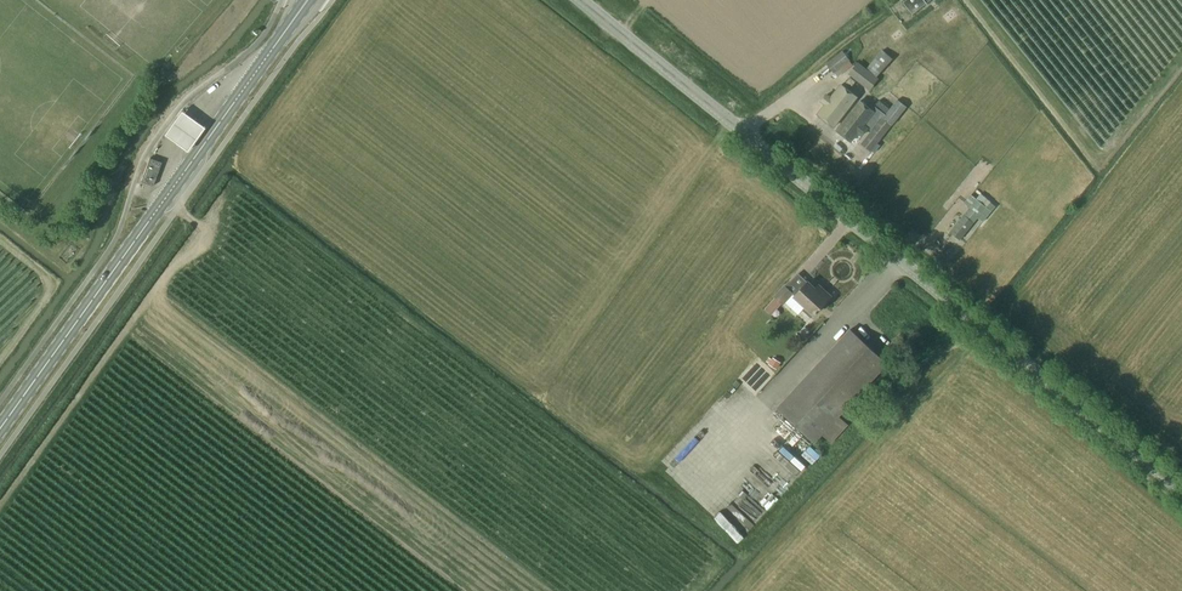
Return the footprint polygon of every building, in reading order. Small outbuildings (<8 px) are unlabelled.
[(904,2),(913,14),(931,0),(907,0),(904,2)] [(851,60),(843,50),(827,63),(835,73),(838,77),(853,65),(850,61),(851,60)] [(893,58),(883,50),(868,67),(878,76),(893,58)] [(879,78),(858,62),(849,74),(868,89),(870,90),(875,84),(879,78)] [(857,81),(851,76),(846,82),(852,87),(857,81)] [(835,128),(860,96),(842,82),(817,114),(835,128)] [(877,111),(862,100),(839,131),(854,142),(877,111)] [(890,109),(880,100),(875,106),(886,114),(883,117),(882,117),(861,143),(871,151),(892,125),(893,125),(903,112),(906,108),(898,102),(895,106),(894,104),(890,109)] [(205,126),(183,111),(168,133),(190,148),(205,126)] [(162,162),(150,158),(141,182),(153,186),(162,162)] [(984,222),(992,211),(971,194),(964,203),(970,208),(950,232),(961,240),(978,218),(984,222)] [(816,289),(808,282),(795,296),(806,306),(803,310),(811,318),(815,314),(814,314),(831,296),(819,285),(816,289)] [(785,284),(774,296),(776,298),(782,304),(784,305),(795,293),(785,284)] [(782,304),(776,298),(765,309),(771,315),(782,304)] [(889,364),(850,328),(777,408),(815,443),(823,435),(831,443),(849,424),(840,416),(889,364)] [(899,336),(895,340),(900,345),(904,341),(899,336)] [(774,358),(770,365),(776,368),(780,362),(774,358)] [(766,468),(758,474),(779,497),(786,490),(766,468)]
